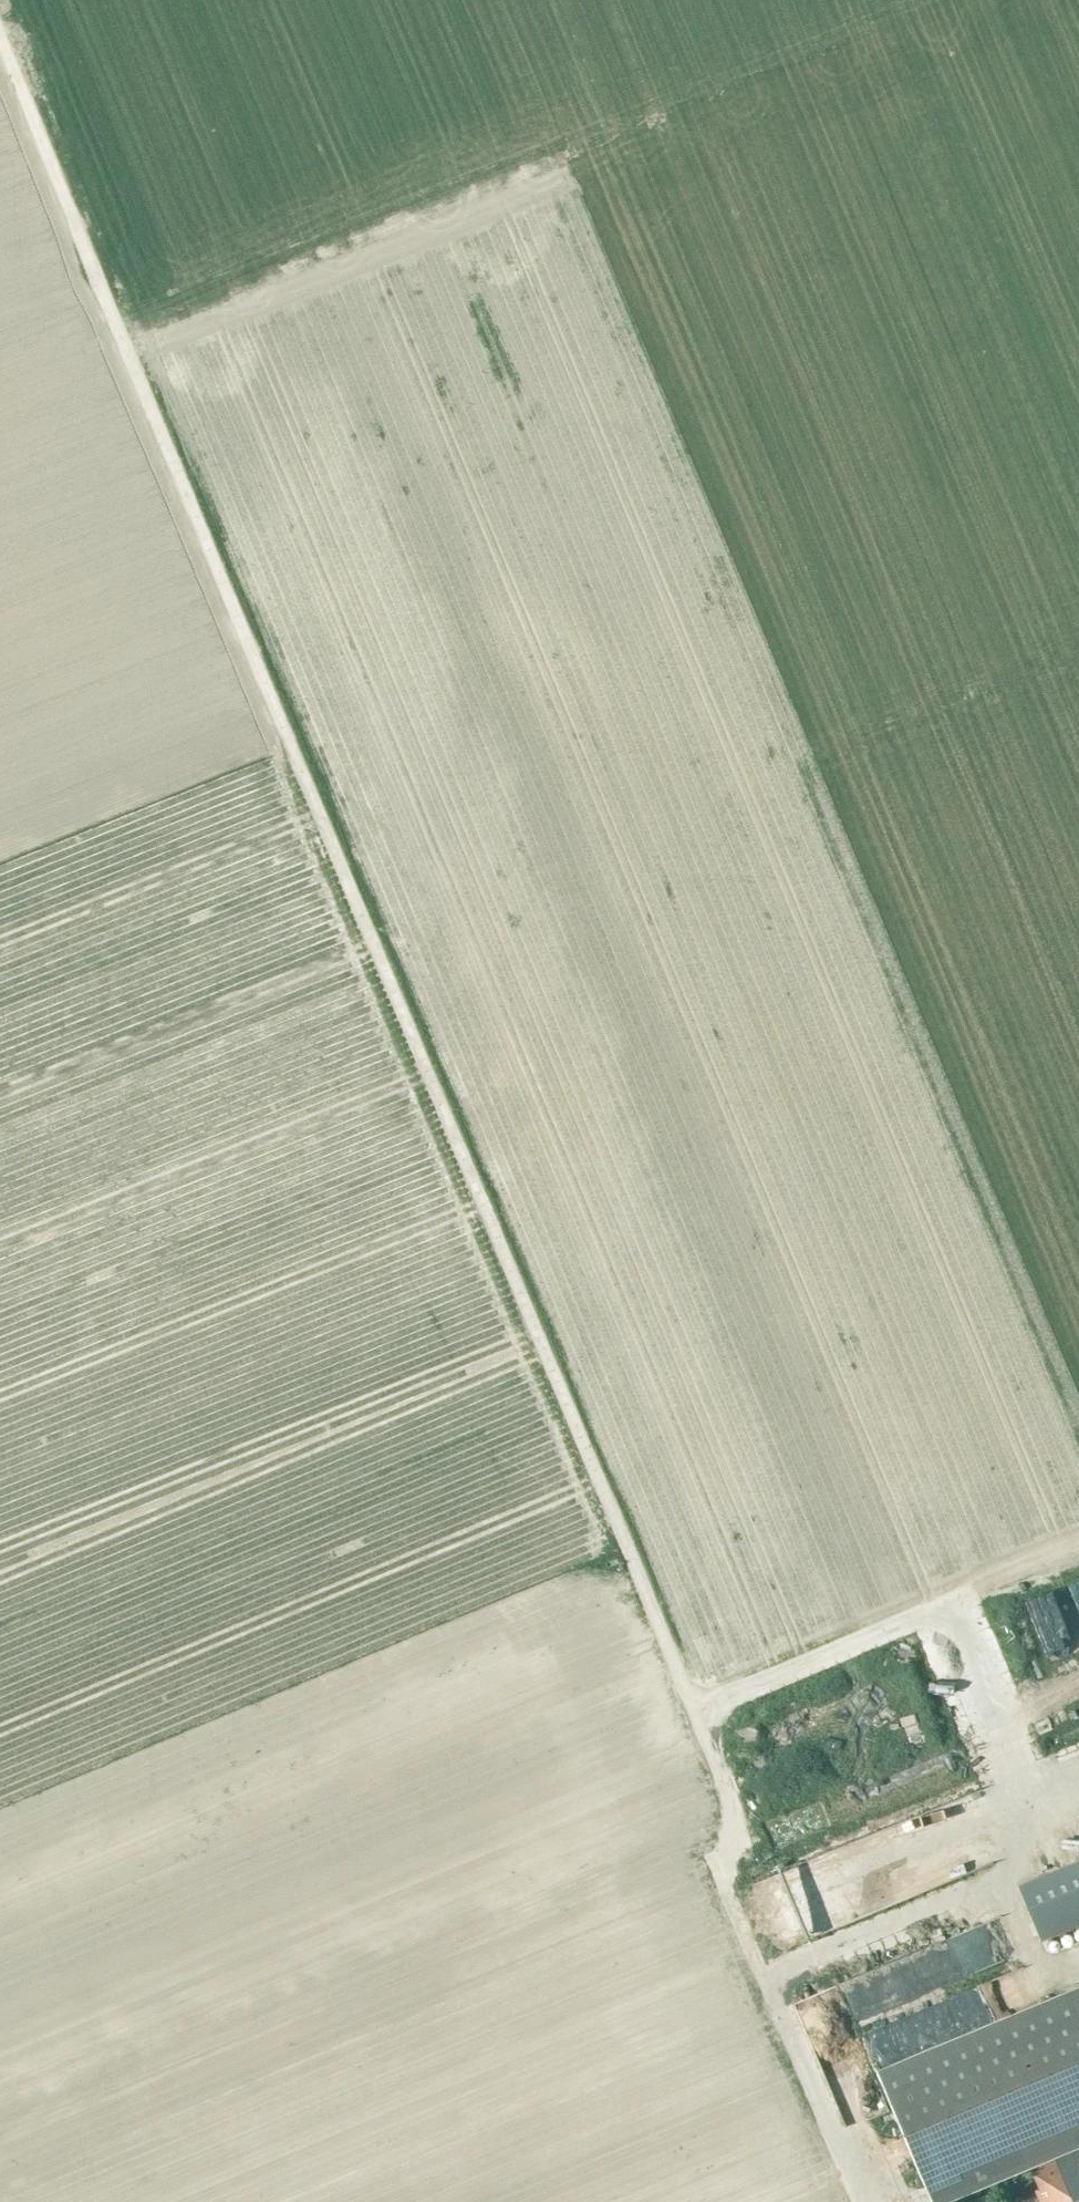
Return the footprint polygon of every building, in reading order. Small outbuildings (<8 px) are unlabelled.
[(836,1752),(843,1777),(874,1768),(867,1743),(836,1752)] [(903,1856),(796,1895),(806,1922),(957,1867),(945,1836),(902,1852),(903,1856)] [(1020,1887),(1042,1938),(1078,1923),(1078,1862),(1020,1887)] [(878,1999),(866,1971),(833,1985),(845,2013),(878,1999)] [(1078,2120),(1078,2066),(1054,2006),(880,2079),(925,2184),(1078,2120)] [(1029,2163),(1038,2186),(1035,2188),(1041,2201),(1078,2201),(1078,2142),(1029,2163)] [(977,2201),(999,2201),(995,2194),(977,2201)]
